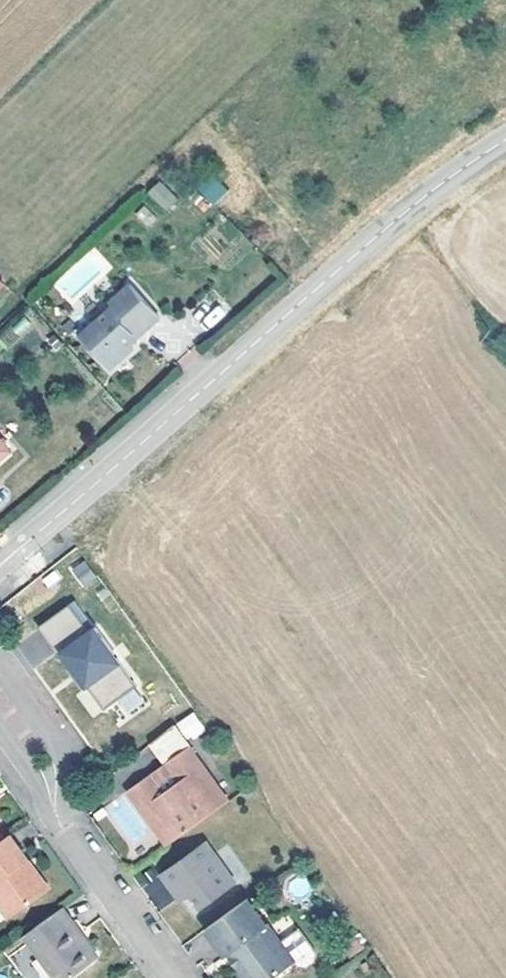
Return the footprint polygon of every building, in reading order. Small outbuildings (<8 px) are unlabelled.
[(213,205),(226,190),(209,175),(196,190),(213,205)] [(162,181),(147,191),(163,212),(177,202),(162,181)] [(101,370),(123,350),(124,338),(128,339),(150,319),(121,286),(102,303),(105,306),(71,336),(101,370)] [(98,578),(87,562),(76,569),(88,586),(98,578)] [(70,642),(111,700),(144,676),(102,617),(97,621),(76,592),(45,616),(66,646),(70,642)] [(184,713),(160,731),(176,750),(199,734),(184,713)] [(199,734),(138,778),(175,833),(238,788),(199,734)] [(13,830),(0,813),(0,839),(13,830)] [(0,839),(0,874),(2,877),(0,878),(0,887),(18,912),(54,887),(31,855),(37,850),(19,826),(13,830),(0,839)] [(196,881),(206,895),(242,869),(213,829),(178,855),(196,881)] [(196,881),(178,855),(169,861),(188,887),(196,881)] [(302,899),(311,884),(295,875),(286,889),(302,899)] [(145,885),(155,909),(171,903),(160,878),(145,885)] [(256,888),(220,914),(264,976),(299,950),(285,930),(256,888)] [(69,898),(28,927),(64,977),(100,951),(80,924),(74,916),(79,912),(69,898)] [(79,912),(74,916),(80,924),(100,951),(105,947),(79,912)] [(220,914),(212,919),(230,944),(233,943),(258,977),(261,977),(264,976),(220,914)] [(304,917),(285,930),(299,950),(302,954),(309,955),(319,948),(320,941),(304,917)]
